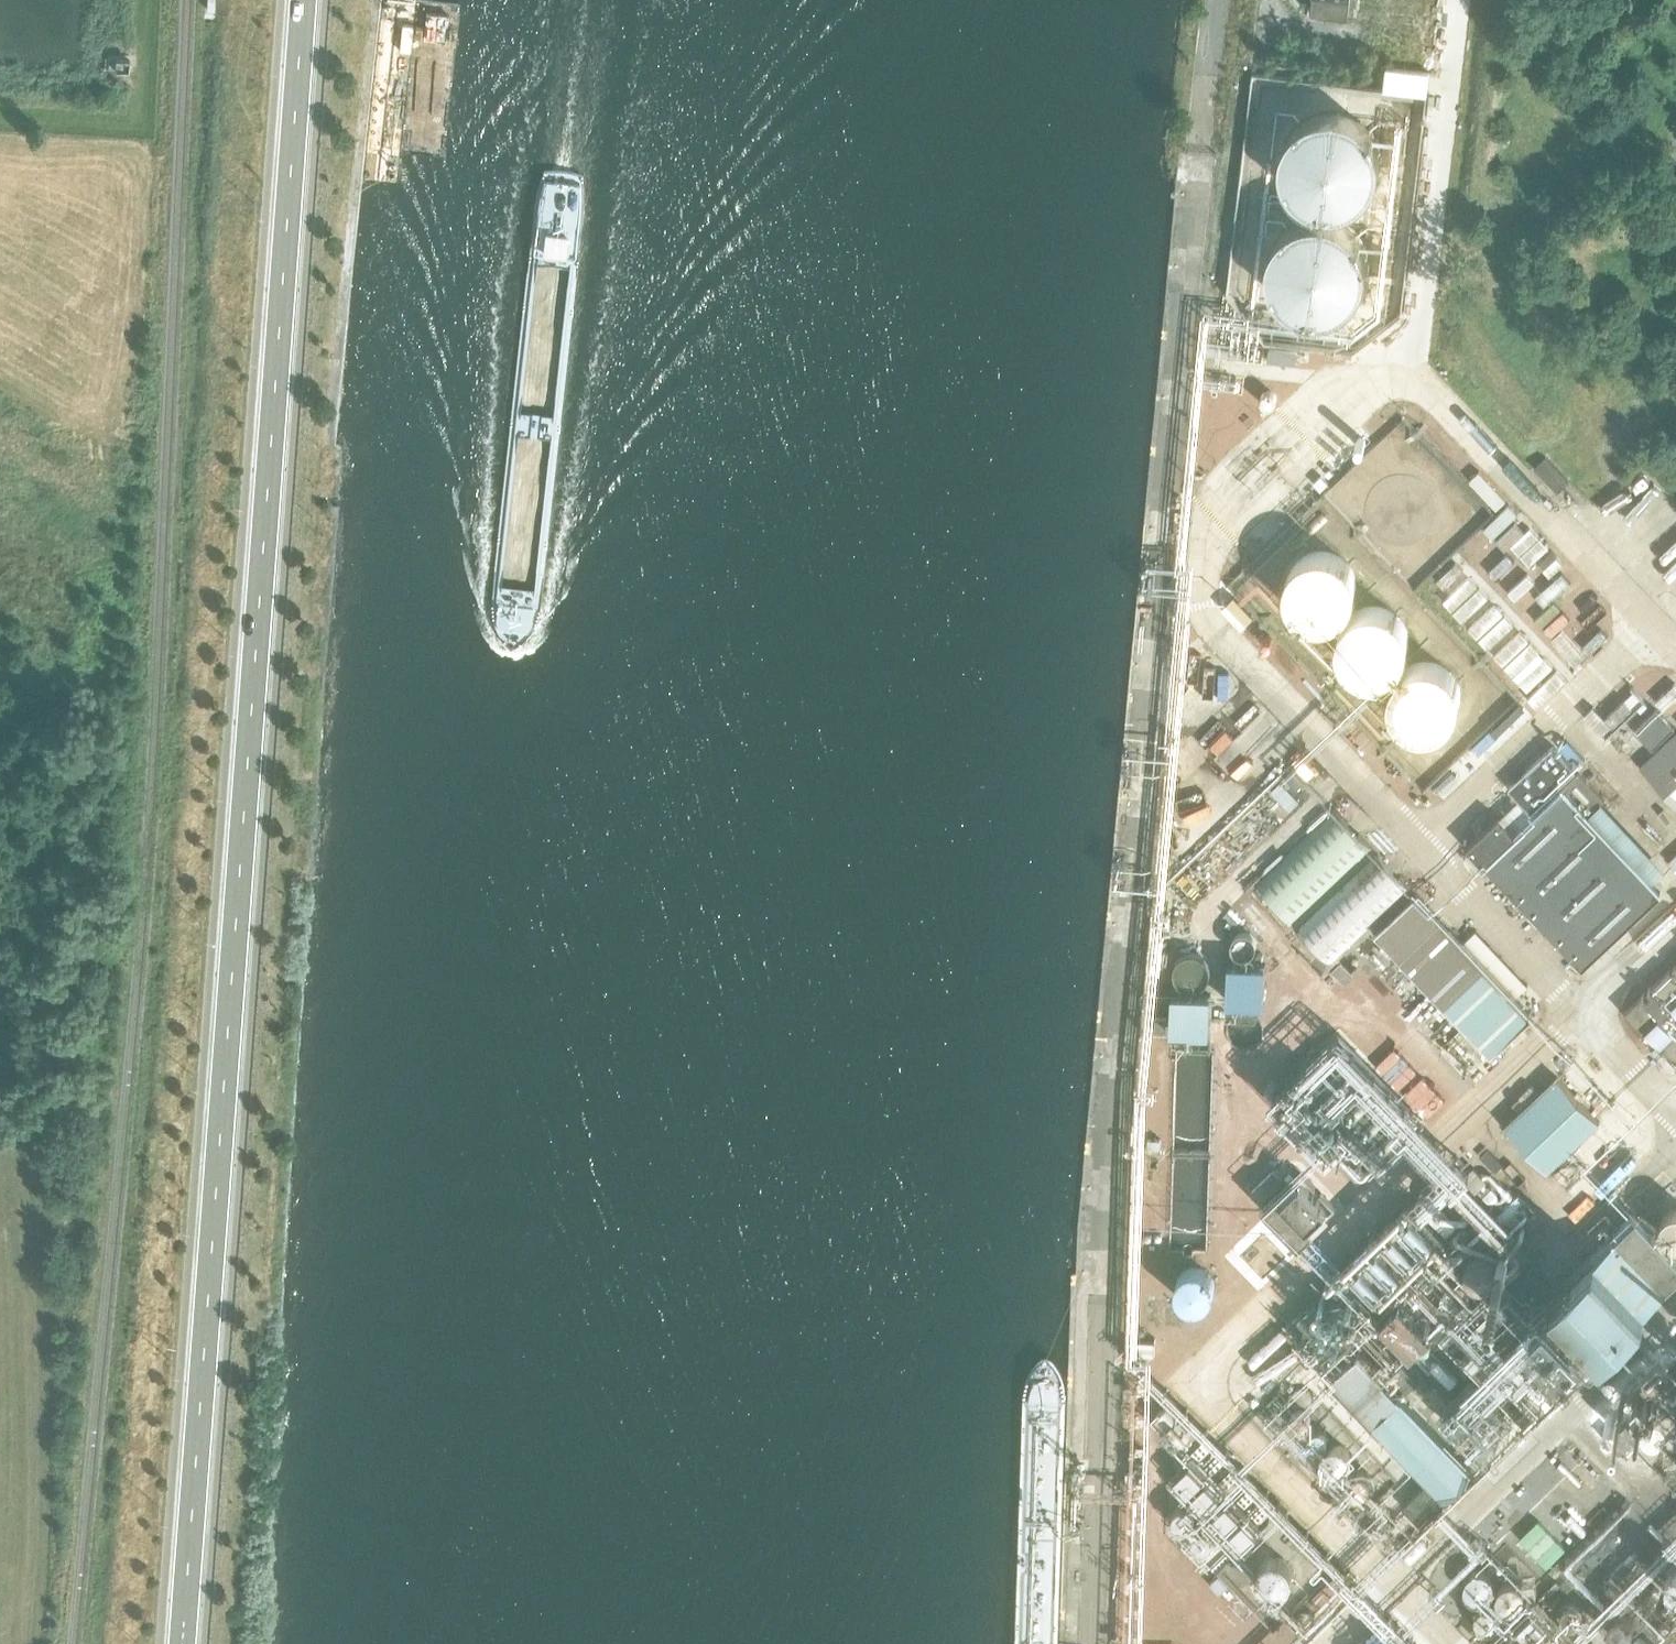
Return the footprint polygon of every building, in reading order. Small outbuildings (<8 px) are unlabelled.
[(1308,14),(1321,15),(1321,13),(1349,16),(1351,0),(1310,0),(1308,14)] [(116,60),(116,70),(131,71),(132,60),(116,60)] [(1327,351),(1399,329),(1407,192),(1402,176),(1407,81),(1297,75),(1267,84),(1264,150),(1266,150),(1263,207),(1235,206),(1232,259),(1249,260),(1235,264),(1235,271),(1239,284),(1230,284),(1229,304),(1226,305),(1232,325),(1212,324),(1205,326),(1202,380),(1208,378),(1234,380),(1247,376),(1248,377),(1251,322),(1262,359),(1302,362),(1302,349),(1327,351)] [(1546,456),(1535,467),(1558,491),(1569,480),(1546,456)] [(1512,544),(1531,523),(1518,511),(1499,532),(1512,544)] [(1348,560),(1324,547),(1298,555),(1285,579),(1293,605),(1318,618),(1344,610),(1356,586),(1348,560)] [(1489,574),(1521,594),(1534,574),(1502,554),(1489,574)] [(1481,609),(1492,600),(1466,571),(1440,595),(1466,624),(1482,610),(1481,609)] [(1235,596),(1223,607),(1242,628),(1254,616),(1235,596)] [(1535,616),(1552,632),(1569,615),(1552,599),(1535,616)] [(1402,616),(1377,603),(1351,611),(1339,635),(1347,661),(1371,674),(1397,666),(1410,642),(1402,616)] [(1522,633),(1501,649),(1530,687),(1555,668),(1544,654),(1540,657),(1522,633)] [(1658,651),(1629,679),(1644,694),(1673,666),(1658,651)] [(1454,671),(1430,658),(1404,666),(1391,690),(1399,716),(1423,729),(1449,721),(1462,697),(1454,671)] [(1625,699),(1606,717),(1615,727),(1634,709),(1625,699)] [(1657,708),(1635,729),(1653,748),(1675,727),(1657,708)] [(1497,721),(1425,783),(1438,797),(1510,736),(1497,721)] [(1216,751),(1234,741),(1228,730),(1210,741),(1216,751)] [(1641,766),(1675,803),(1675,732),(1641,766)] [(1297,764),(1286,775),(1296,787),(1308,776),(1297,764)] [(1545,769),(1526,787),(1539,800),(1558,782),(1545,769)] [(1564,788),(1653,883),(1666,870),(1603,802),(1605,800),(1579,772),(1563,788),(1564,788)] [(1281,781),(1272,790),(1290,809),(1300,799),(1281,781)] [(1515,834),(1485,863),(1584,966),(1662,892),(1653,883),(1564,788),(1515,834)] [(1337,807),(1256,883),(1293,922),(1373,847),(1337,807)] [(1485,863),(1515,834),(1499,817),(1468,846),(1484,864),(1485,863)] [(1379,853),(1300,927),(1332,962),(1413,887),(1379,853)] [(1417,893),(1377,930),(1492,1053),(1532,1017),(1417,893)] [(1477,930),(1466,940),(1517,996),(1528,985),(1477,930)] [(1231,948),(1229,999),(1264,1001),(1266,950),(1231,948)] [(1625,1013),(1644,1032),(1646,1030),(1675,1060),(1675,970),(1674,972),(1671,969),(1650,988),(1653,991),(1649,995),(1646,992),(1643,994),(1644,995),(1625,1013)] [(1171,1026),(1212,1028),(1214,981),(1173,979),(1171,1026)] [(1504,1120),(1549,1166),(1603,1113),(1558,1067),(1504,1120)] [(1658,1194),(1667,1226),(1675,1224),(1675,1189),(1658,1194)] [(1177,1302),(1209,1304),(1212,1252),(1180,1250),(1177,1302)] [(1641,1362),(1630,1371),(1641,1385),(1653,1375),(1641,1362)] [(1167,1425),(1176,1421),(1165,1398),(1156,1403),(1167,1425)] [(1320,1442),(1334,1458),(1354,1441),(1340,1425),(1320,1442)] [(1278,1534),(1253,1550),(1273,1583),(1299,1567),(1278,1534)] [(1531,1611),(1536,1612),(1539,1596),(1524,1593),(1528,1567),(1500,1563),(1500,1567),(1481,1564),(1469,1642),(1480,1643),(1525,1643),(1531,1611)] [(1446,1589),(1431,1601),(1451,1625),(1466,1613),(1446,1589)]
